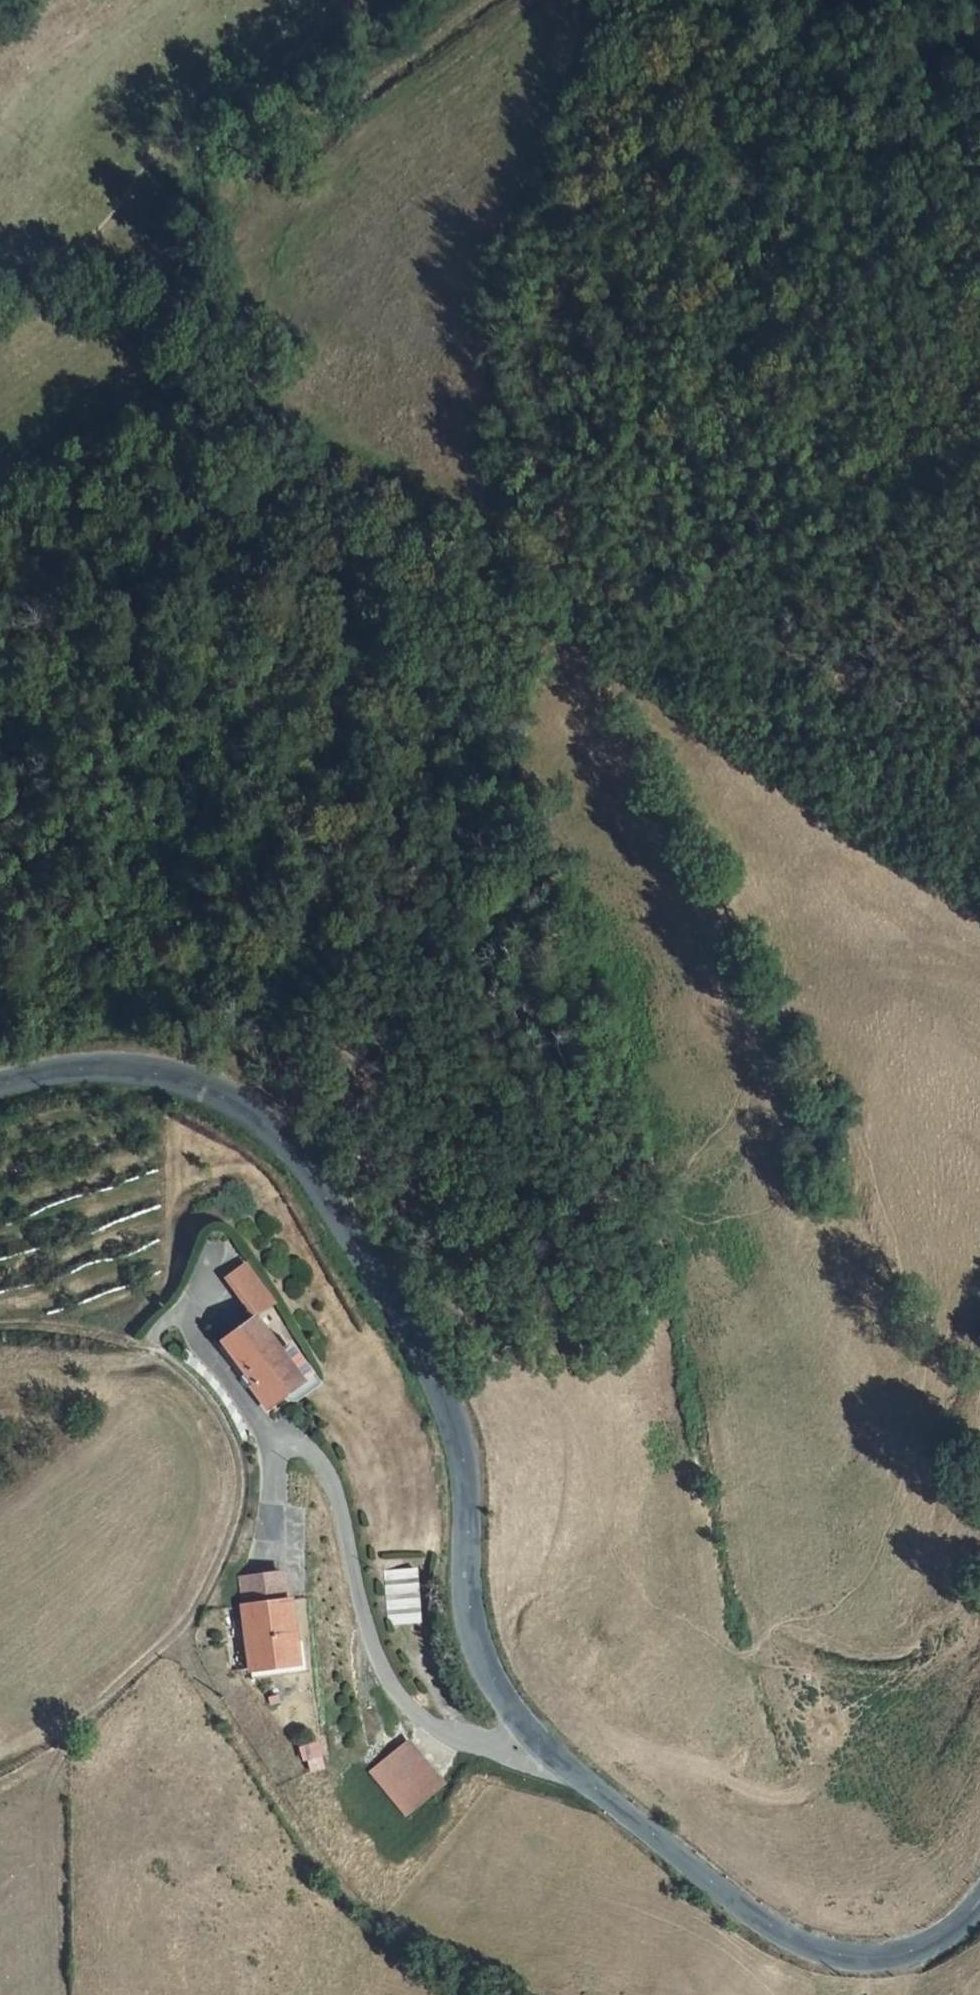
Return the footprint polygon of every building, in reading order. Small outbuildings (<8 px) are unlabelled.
[(611,662),(603,672),(617,681),(624,671),(611,662)] [(253,1316),(273,1301),(239,1258),(219,1274),(253,1316)] [(292,1360),(286,1364),(256,1328),(227,1348),(260,1393),(258,1395),(271,1412),(310,1382),(292,1360)] [(241,1578),(244,1605),(287,1599),(284,1573),(241,1578)] [(251,1669),(300,1662),(289,1599),(287,1599),(244,1605),(242,1605),(251,1669)] [(411,1820),(447,1788),(412,1748),(376,1779),(411,1820)]
